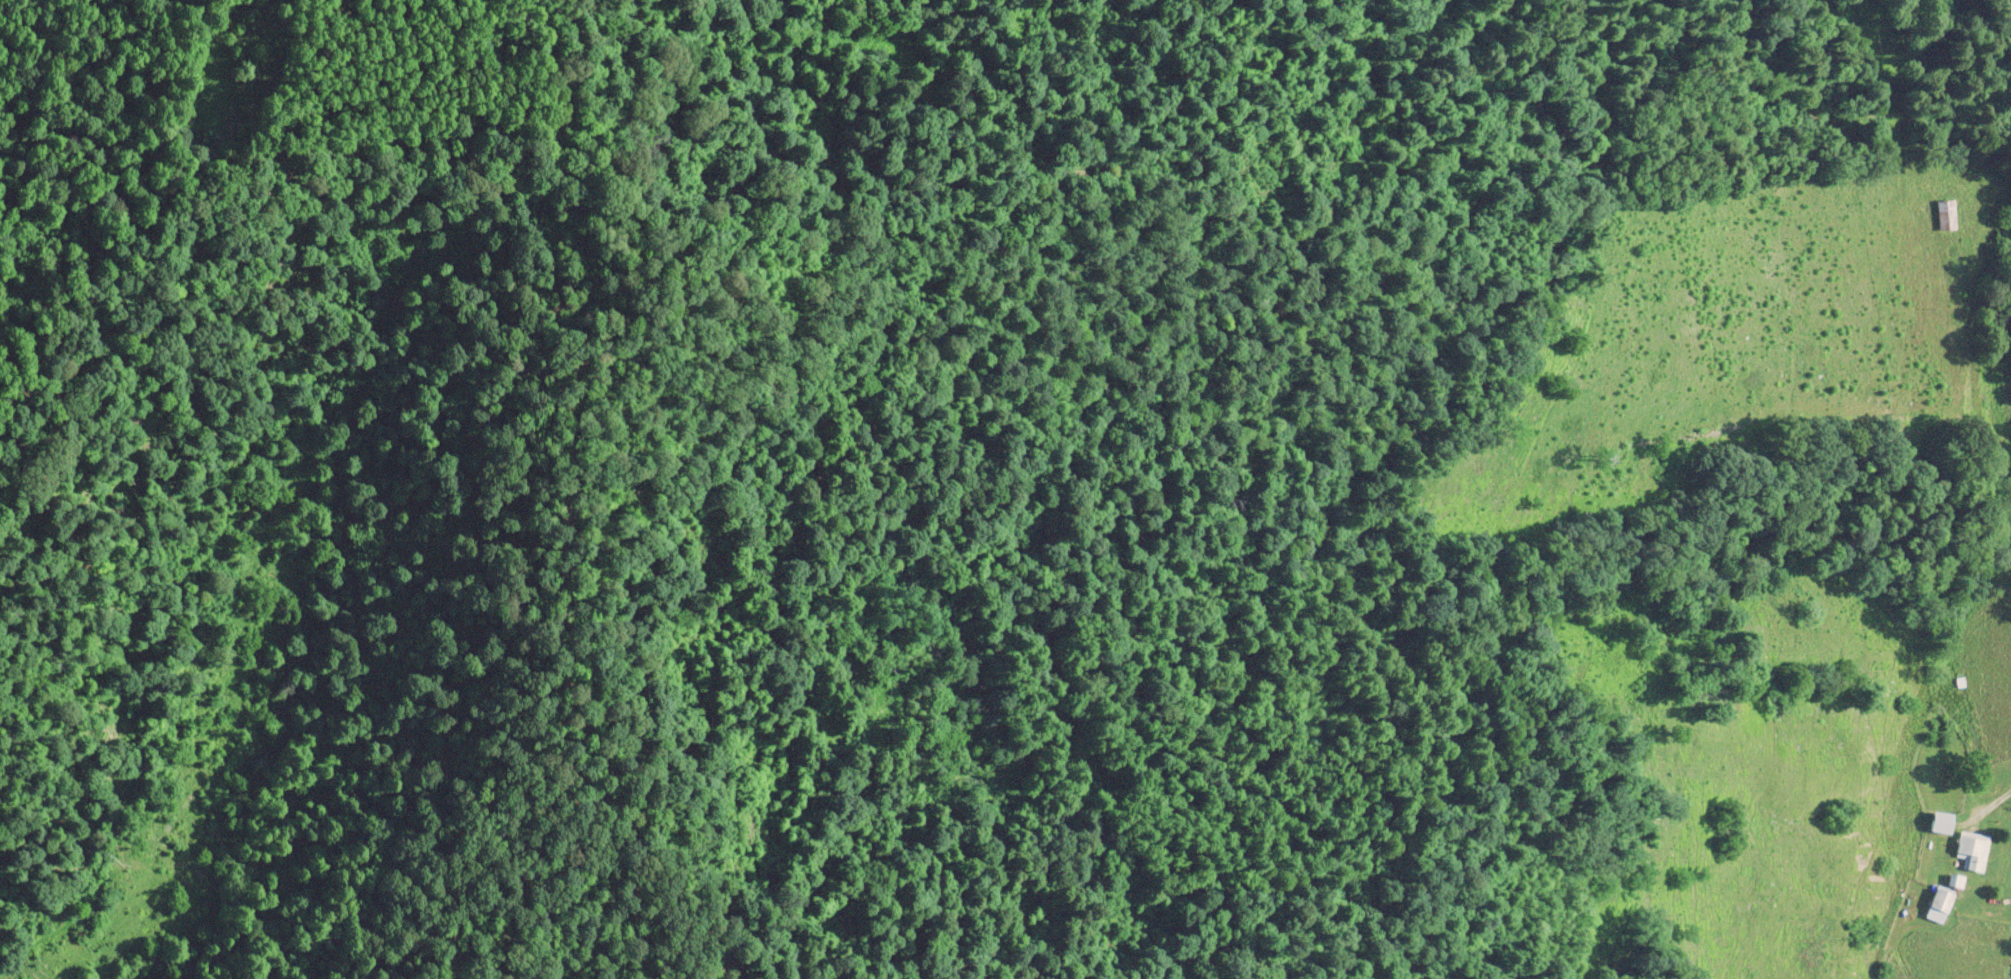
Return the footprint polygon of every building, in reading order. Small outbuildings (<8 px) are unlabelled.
[(1954,228),(1954,198),(1936,198),(1936,228),(1954,228)] [(1952,832),(1952,811),(1930,811),(1930,832),(1952,832)] [(1983,872),(1989,835),(1959,830),(1955,856),(1963,858),(1962,868),(1983,872)] [(1923,915),(1940,923),(1955,893),(1938,885),(1923,915)]
